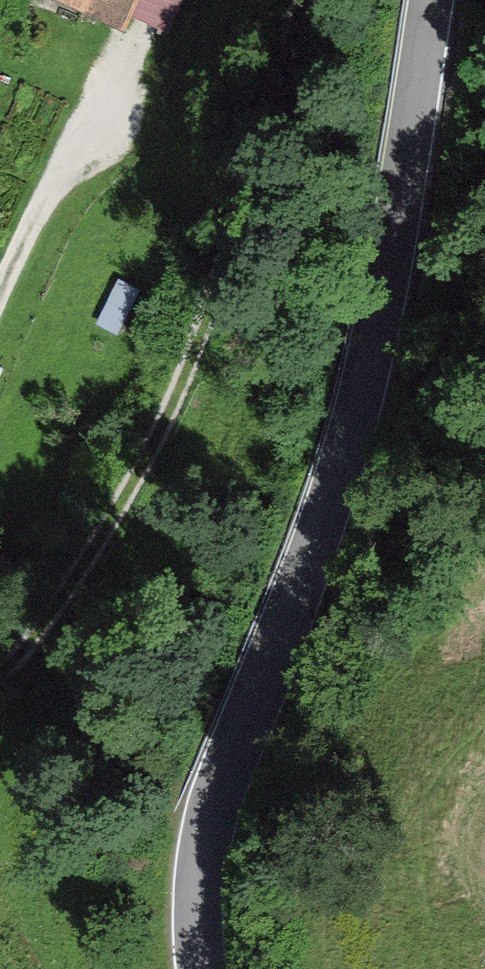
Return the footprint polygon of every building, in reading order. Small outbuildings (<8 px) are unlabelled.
[(126,33),(138,0),(46,0),(126,33)]
